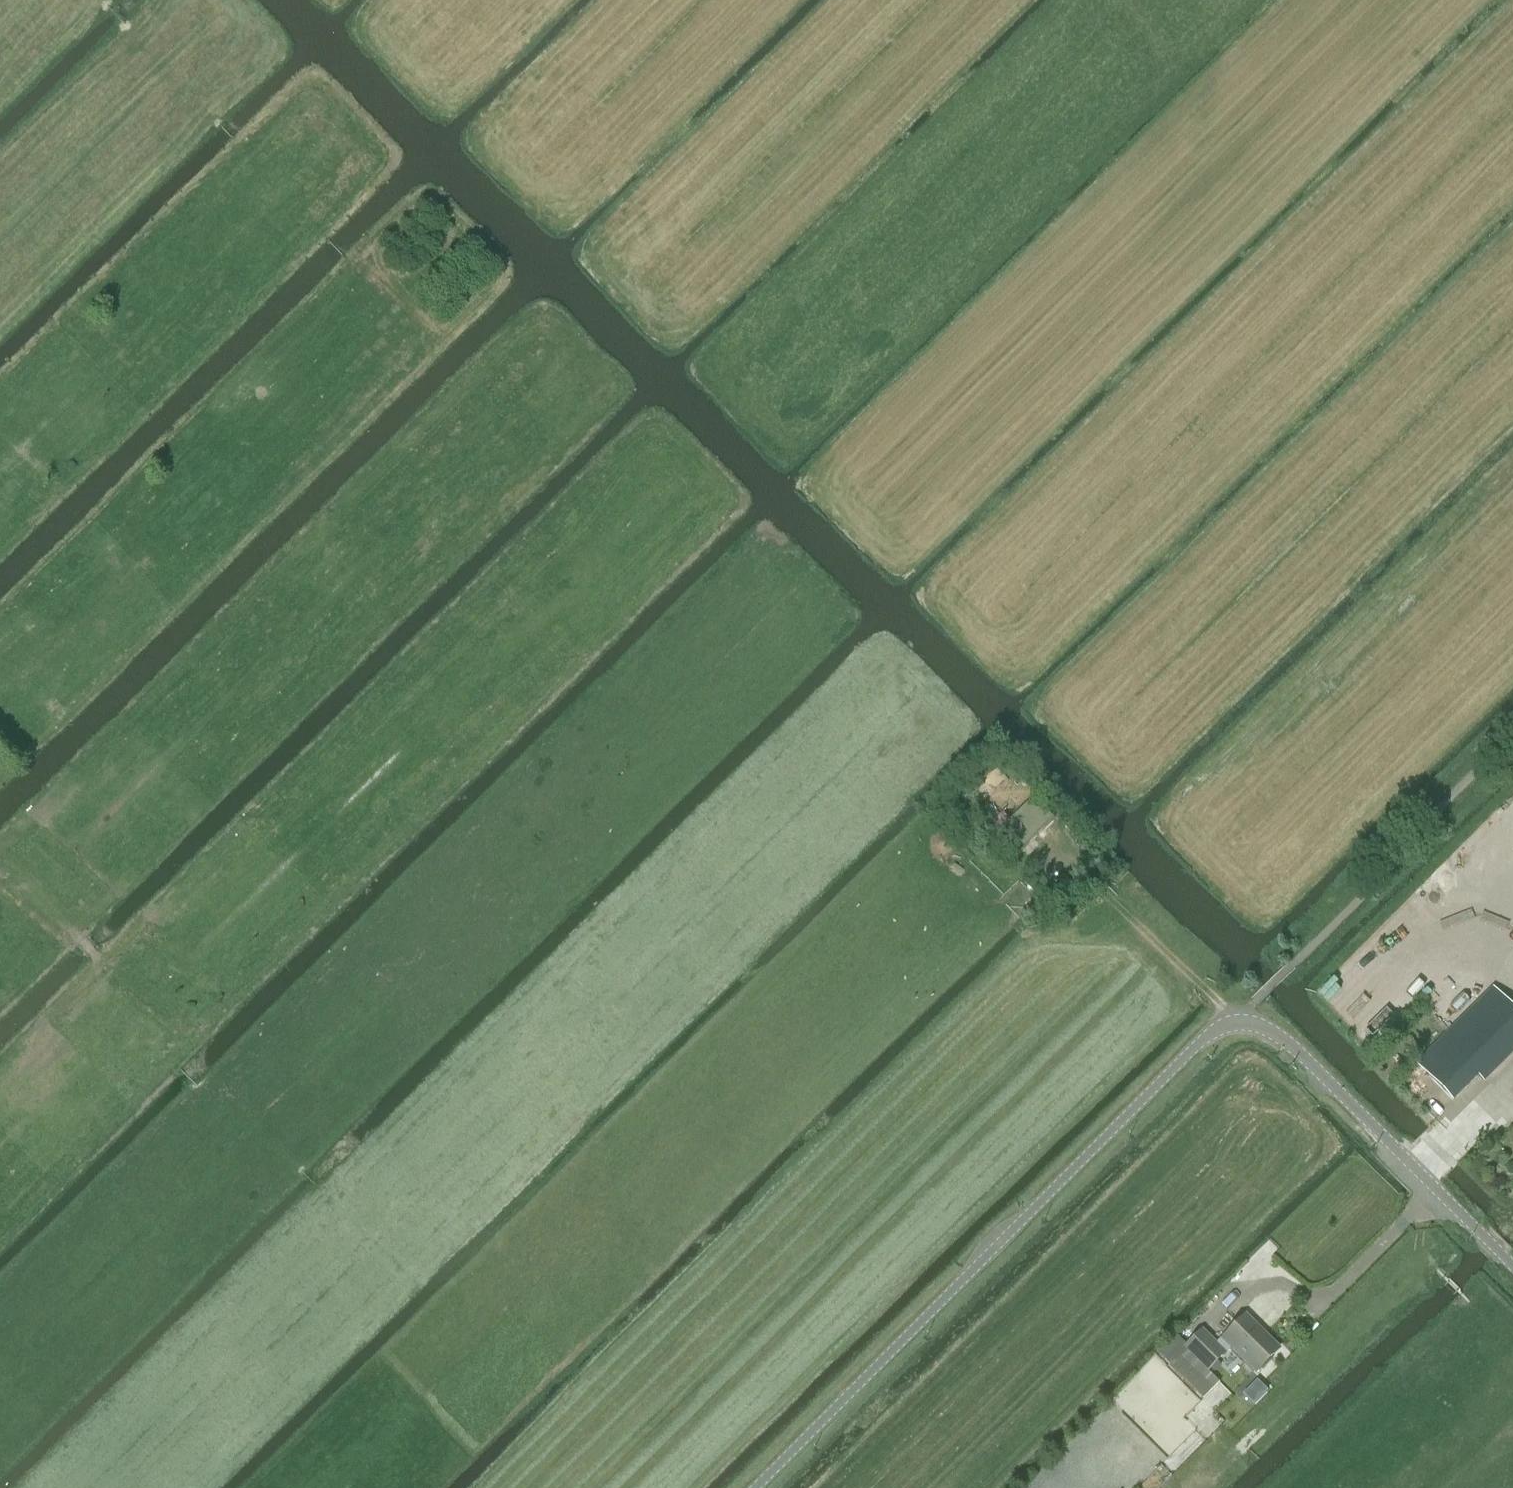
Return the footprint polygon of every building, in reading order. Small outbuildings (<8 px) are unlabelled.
[(1013,860),(1042,831),(1054,820),(1032,797),(991,837),(1013,860)] [(1512,1053),(1512,1006),(1494,987),(1416,1064),(1453,1103),(1479,1078),(1483,1082),(1512,1053)] [(1221,1339),(1216,1345),(1224,1353),(1230,1348),(1243,1361),(1255,1372),(1278,1349),(1244,1316),(1221,1339)] [(1206,1372),(1224,1353),(1216,1345),(1201,1330),(1183,1348),(1206,1372)] [(1218,1383),(1206,1372),(1183,1348),(1168,1364),(1203,1398),(1218,1383)] [(1266,1392),(1257,1382),(1243,1396),(1253,1406),(1266,1392)]
